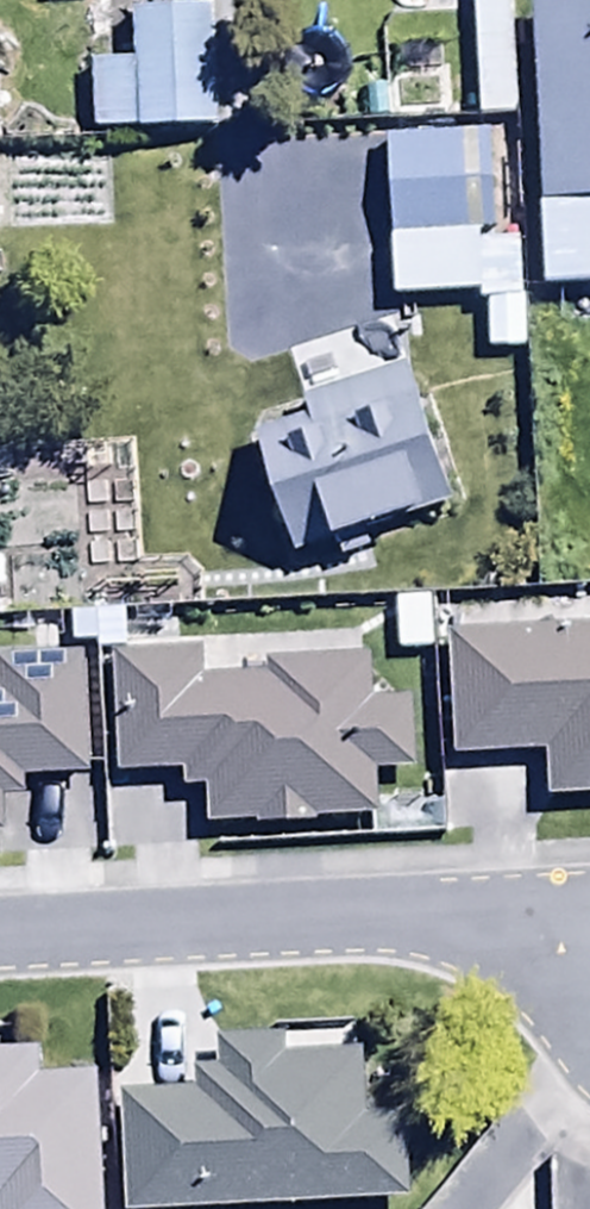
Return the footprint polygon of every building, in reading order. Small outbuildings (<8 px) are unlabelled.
[(427,12),(467,10),(467,0),(426,0),(427,12)] [(537,291),(589,290),(589,0),(532,0),(537,291)] [(91,70),(92,136),(218,132),(215,14),(132,16),(133,69),(91,70)] [(521,132),(386,133),(388,300),(483,299),(483,354),(524,354),(521,132)] [(308,421),(253,438),(291,560),(329,548),(340,583),(373,573),(362,537),(451,509),(407,368),(301,401),(308,421)] [(442,634),(447,764),(541,760),(543,802),(589,800),(589,628),(442,634)] [(203,793),(204,829),(376,826),(376,776),(411,775),(410,703),(366,704),(365,662),(263,664),(263,678),(199,679),(199,657),(110,658),(112,781),(179,780),(179,794),(203,793)] [(23,796),(22,778),(87,778),(86,660),(0,660),(0,797),(23,796)] [(122,1208),(349,1208),(407,1206),(402,1121),(363,1123),(359,1035),(213,1043),(214,1070),(192,1071),(194,1094),(115,1098),(122,1208)] [(99,1078),(52,1079),(52,1062),(37,1062),(37,1054),(7,1055),(6,1044),(0,1045),(0,1208),(102,1208),(99,1078)]
